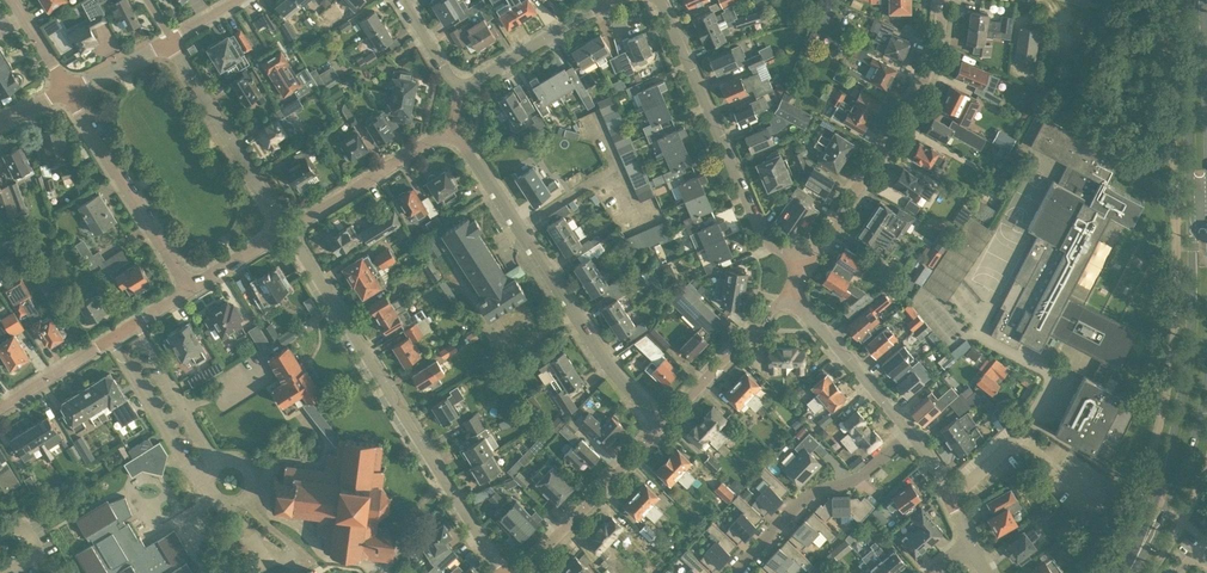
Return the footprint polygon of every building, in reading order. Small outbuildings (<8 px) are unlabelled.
[(48,10),(65,0),(42,0),(48,10)] [(110,3),(109,3),(118,20),(116,20),(119,26),(120,25),(122,28),(126,26),(128,28),(129,27),(130,29),(138,25),(137,23),(139,22),(132,8),(133,7),(131,2),(129,3),(128,0),(109,0),(110,3)] [(301,4),(297,0),(283,0),(275,7),(284,18),(301,4)] [(354,10),(364,0),(345,0),(354,10)] [(438,14),(461,0),(440,0),(433,5),(438,14)] [(467,6),(463,0),(461,0),(438,14),(444,23),(458,15),(461,20),(472,13),(467,6)] [(507,28),(519,21),(510,7),(511,6),(508,0),(490,0),(499,14),(507,28)] [(511,6),(510,7),(519,21),(536,11),(529,0),(508,0),(511,6)] [(685,0),(684,1),(687,8),(688,7),(689,8),(707,0),(685,0)] [(740,0),(722,0),(719,1),(723,9),(740,1),(740,0)] [(911,12),(911,0),(870,0),(870,3),(878,3),(888,3),(888,13),(889,13),(889,16),(910,16),(910,12),(911,12)] [(482,6),(479,9),(487,21),(494,17),(486,4),(483,6),(482,6)] [(723,10),(714,14),(712,10),(693,18),(699,33),(735,18),(737,17),(732,5),(723,9),(723,10)] [(269,26),(273,23),(265,10),(261,13),(269,26)] [(356,22),(365,36),(383,24),(374,10),(359,19),(360,20),(356,22)] [(310,15),(311,17),(313,19),(318,15),(318,14),(318,13),(316,11),(310,15)] [(735,18),(699,33),(706,48),(725,40),(723,34),(729,31),(728,27),(735,24),(737,27),(761,20),(758,11),(735,18)] [(823,24),(827,16),(819,12),(814,20),(823,24)] [(970,12),(968,27),(1001,32),(1011,34),(1013,16),(1001,15),(1000,21),(989,20),(990,15),(970,12)] [(97,42),(90,28),(105,20),(102,13),(86,21),(87,23),(72,30),(72,29),(67,32),(66,34),(66,36),(66,37),(67,39),(69,40),(71,41),(74,40),(79,50),(83,53),(90,49),(90,47),(90,46),(97,42)] [(318,15),(313,19),(315,22),(317,24),(323,19),(318,13),(318,14),(318,15)] [(798,24),(808,21),(806,14),(797,17),(798,24)] [(46,26),(52,35),(64,27),(57,18),(46,26)] [(481,19),(473,24),(486,44),(496,38),(495,37),(499,35),(493,26),(490,28),(486,22),(483,24),(481,19)] [(339,26),(342,32),(352,25),(348,20),(339,26)] [(288,21),(281,25),(290,39),(297,35),(288,21)] [(477,50),(486,44),(473,24),(470,26),(468,22),(458,29),(457,27),(449,32),(459,48),(471,41),(477,50)] [(878,31),(875,40),(878,41),(875,50),(883,53),(902,60),(909,40),(891,33),(893,28),(882,22),(878,31)] [(910,32),(912,24),(903,22),(902,31),(910,32)] [(393,39),(383,24),(365,36),(375,50),(378,48),(379,48),(381,47),(383,48),(385,46),(385,44),(393,39)] [(798,27),(790,49),(801,43),(806,30),(798,27)] [(993,37),(1000,38),(1001,32),(968,27),(965,42),(973,43),(971,52),(990,55),(992,44),(983,43),(984,38),(991,39),(991,38),(992,38),(993,37)] [(1033,61),(1037,30),(1019,27),(1015,58),(1033,61)] [(241,29),(234,33),(245,52),(252,48),(241,29)] [(610,50),(600,33),(586,42),(596,59),(599,65),(608,60),(607,57),(612,54),(610,50)] [(648,39),(646,33),(644,33),(628,39),(636,58),(652,52),(647,40),(648,39)] [(235,61),(238,67),(240,67),(240,68),(249,63),(244,54),(245,53),(240,45),(241,44),(236,37),(230,40),(228,37),(209,49),(216,59),(215,60),(218,66),(220,65),(221,68),(235,59),(236,60),(235,61)] [(282,46),(290,57),(298,51),(290,41),(282,46)] [(572,50),(582,67),(596,59),(586,42),(580,45),(579,44),(572,49),(573,50),(572,50)] [(187,47),(191,54),(197,50),(194,43),(187,47)] [(812,47),(804,43),(802,47),(810,52),(812,47)] [(758,50),(759,53),(746,59),(749,68),(763,62),(762,60),(775,55),(770,44),(758,50)] [(742,54),(739,46),(731,49),(710,58),(717,74),(736,65),(743,62),(740,55),(742,54)] [(862,60),(861,61),(875,68),(868,80),(886,89),(897,69),(866,53),(867,51),(860,48),(859,50),(855,48),(851,54),(857,56),(856,57),(862,60)] [(0,50),(0,76),(10,69),(9,66),(9,64),(8,64),(0,50)] [(295,74),(280,51),(272,56),(293,89),(299,97),(318,85),(306,67),(295,74)] [(364,57),(363,55),(356,60),(360,66),(366,62),(367,64),(378,58),(373,51),(364,57)] [(625,51),(618,54),(624,68),(628,77),(631,85),(641,81),(642,80),(638,71),(633,74),(632,72),(634,71),(625,51)] [(618,54),(609,58),(615,72),(624,68),(618,54)] [(283,95),(293,89),(272,56),(262,63),(283,95)] [(1000,105),(1003,98),(983,88),(989,73),(980,70),(980,69),(962,62),(956,76),(967,80),(966,81),(976,85),(974,91),(1000,105)] [(590,94),(586,88),(579,77),(572,65),(566,69),(564,67),(550,76),(560,93),(574,85),(582,98),(590,94)] [(849,67),(845,75),(857,81),(861,73),(849,67)] [(245,102),(255,97),(258,103),(265,99),(257,85),(262,81),(255,68),(249,72),(246,68),(240,72),(242,76),(233,81),(245,102)] [(19,83),(18,81),(19,80),(20,79),(21,78),(21,76),(20,74),(19,73),(18,73),(16,72),(15,73),(13,73),(10,69),(0,76),(0,94),(19,83)] [(394,85),(392,93),(413,97),(416,81),(410,80),(412,72),(398,69),(398,71),(393,70),(390,84),(394,85)] [(588,71),(579,77),(586,88),(595,83),(588,71)] [(323,80),(328,89),(342,80),(337,72),(323,80)] [(747,92),(746,91),(752,89),(756,97),(767,92),(773,89),(768,78),(762,81),(758,72),(745,78),(741,80),(740,78),(722,86),(729,100),(747,92)] [(545,102),(560,93),(550,76),(541,82),(537,75),(530,80),(540,97),(534,101),(543,116),(551,111),(545,102)] [(631,85),(627,87),(630,94),(638,90),(644,104),(645,107),(664,99),(659,90),(666,87),(663,79),(644,88),(641,81),(631,85)] [(845,93),(828,83),(824,89),(833,94),(842,99),(845,93)] [(323,93),(329,102),(343,93),(337,84),(323,93)] [(950,86),(941,104),(954,111),(952,116),(968,124),(979,102),(975,100),(976,99),(950,86)] [(852,99),(849,104),(870,116),(879,100),(861,90),(855,100),(852,99)] [(515,131),(519,129),(525,125),(521,118),(527,114),(513,91),(499,99),(510,116),(508,118),(511,127),(511,128),(511,129),(512,129),(512,130),(513,130),(514,131),(515,131)] [(788,101),(792,94),(787,91),(783,98),(788,101)] [(767,92),(756,97),(756,98),(749,102),(750,104),(734,112),(740,124),(757,116),(755,113),(769,106),(769,105),(773,104),(767,92)] [(409,114),(413,97),(392,93),(390,103),(387,103),(385,112),(390,113),(393,119),(395,120),(404,121),(406,113),(409,114)] [(841,101),(842,99),(833,94),(829,100),(838,105),(841,101)] [(600,107),(613,101),(611,95),(597,101),(600,107)] [(770,134),(775,131),(790,121),(804,128),(805,127),(807,129),(809,125),(807,123),(810,118),(812,119),(814,116),(811,115),(812,114),(782,98),(774,113),(778,114),(769,118),(771,124),(767,126),(767,127),(770,134)] [(293,130),(289,129),(283,118),(299,107),(294,99),(270,114),(275,122),(260,131),(269,145),(271,144),(273,147),(276,148),(279,146),(280,143),(278,140),(285,135),(287,139),(291,140),(295,138),(296,134),(293,130)] [(652,124),(644,127),(647,133),(661,127),(658,121),(671,116),(664,99),(645,107),(647,111),(652,124)] [(598,108),(602,115),(616,108),(613,101),(600,107),(598,108)] [(861,131),(870,116),(849,104),(845,112),(847,113),(843,121),(861,131)] [(343,112),(351,126),(359,121),(350,108),(343,112)] [(616,108),(602,115),(604,122),(620,115),(616,108)] [(391,128),(398,124),(395,120),(393,119),(390,113),(385,112),(382,111),(380,112),(379,111),(373,115),(375,117),(367,122),(378,140),(393,131),(391,128)] [(536,122),(529,126),(533,131),(544,124),(538,113),(532,117),(536,122)] [(1027,228),(1038,234),(1014,279),(1018,281),(991,335),(1014,347),(1015,346),(1011,344),(1015,336),(1023,341),(1039,349),(1048,332),(1101,359),(1091,379),(1103,386),(1114,366),(1117,368),(1136,330),(1064,292),(1106,212),(1131,225),(1142,203),(1141,203),(1141,204),(1110,189),(1112,186),(1106,183),(1120,156),(1119,155),(1119,154),(1115,152),(1115,153),(1037,113),(1020,144),(1021,145),(1023,140),(1067,163),(1057,182),(1052,180),(1027,228)] [(620,115),(604,122),(607,128),(622,122),(620,115)] [(951,135),(953,133),(969,142),(980,149),(986,138),(952,119),(948,126),(933,117),(926,130),(945,141),(949,134),(951,135)] [(622,122),(607,128),(610,135),(625,128),(622,122)] [(835,125),(829,122),(826,128),(832,131),(835,125)] [(664,150),(657,154),(658,157),(684,146),(680,136),(687,133),(684,126),(664,134),(661,127),(647,133),(650,141),(658,137),(664,150)] [(559,127),(557,134),(577,139),(579,132),(559,127)] [(773,142),(770,134),(767,127),(745,136),(751,151),(773,142)] [(70,160),(62,128),(49,131),(50,135),(51,134),(54,140),(52,141),(59,163),(70,160)] [(349,159),(368,148),(356,128),(346,134),(348,136),(342,140),(348,151),(345,152),(349,159)] [(625,128),(610,135),(613,142),(628,135),(625,128)] [(999,129),(992,141),(1009,151),(1016,139),(999,129)] [(39,134),(48,166),(59,163),(52,141),(54,140),(51,134),(50,135),(49,131),(39,134)] [(821,134),(818,140),(845,157),(853,143),(835,132),(830,140),(821,134)] [(628,135),(613,142),(616,148),(631,141),(628,135)] [(315,166),(309,156),(321,148),(317,142),(313,144),(309,137),(299,144),(302,149),(294,154),(298,160),(284,169),(295,186),(297,184),(301,189),(309,184),(318,179),(311,168),(315,166)] [(836,170),(845,157),(818,140),(815,146),(823,151),(818,158),(836,170)] [(631,141),(616,148),(619,155),(634,148),(631,141)] [(938,164),(940,165),(945,158),(937,153),(938,151),(931,147),(930,149),(920,142),(911,156),(933,171),(938,164)] [(22,176),(21,174),(30,169),(28,167),(30,166),(20,145),(19,146),(17,145),(12,147),(12,149),(4,153),(10,166),(8,167),(12,175),(14,174),(16,179),(22,176)] [(78,161),(91,153),(86,146),(73,154),(78,161)] [(667,158),(672,170),(651,179),(654,185),(666,181),(682,173),(686,171),(683,165),(691,162),(684,146),(658,157),(659,160),(667,158)] [(1001,147),(997,153),(1004,158),(1008,151),(1001,147)] [(622,161),(637,155),(634,148),(619,155),(622,161)] [(805,158),(802,150),(792,154),(796,162),(805,158)] [(766,159),(756,163),(762,177),(787,166),(784,159),(782,160),(779,153),(778,154),(777,152),(774,152),(769,154),(767,157),(765,158),(766,159)] [(625,168),(640,161),(637,155),(622,161),(625,168)] [(810,168),(805,158),(796,162),(800,172),(810,168)] [(517,171),(520,175),(533,164),(530,160),(517,171)] [(643,168),(640,162),(640,161),(625,168),(628,174),(643,168)] [(788,173),(790,172),(787,166),(762,177),(768,190),(778,185),(780,188),(792,183),(791,180),(788,173)] [(824,194),(833,179),(812,166),(802,182),(812,188),(813,187),(824,194)] [(60,169),(63,179),(72,176),(69,167),(60,169)] [(517,177),(523,187),(527,193),(533,202),(559,186),(555,180),(545,186),(533,167),(518,176),(517,177)] [(631,181),(646,174),(643,168),(628,174),(631,181)] [(916,175),(913,173),(913,174),(903,168),(893,184),(911,196),(916,189),(929,198),(934,189),(922,181),(924,178),(917,173),(916,175)] [(453,179),(449,172),(447,173),(446,171),(437,177),(435,175),(434,174),(433,174),(431,174),(430,175),(429,177),(429,178),(429,180),(430,181),(429,182),(440,199),(443,197),(446,202),(457,195),(454,189),(457,187),(452,180),(453,179)] [(684,196),(677,200),(678,203),(704,192),(700,183),(707,180),(704,172),(685,181),(682,173),(666,181),(669,188),(679,184),(684,196)] [(46,188),(41,173),(35,175),(39,190),(46,188)] [(633,188),(649,181),(646,174),(631,181),(633,188)] [(46,190),(56,188),(53,176),(43,178),(46,190)] [(17,181),(8,184),(18,213),(19,214),(27,211),(17,181)] [(636,194),(651,188),(649,181),(633,188),(636,194)] [(18,213),(8,184),(0,188),(0,219),(18,213)] [(801,201),(806,193),(796,186),(787,199),(790,201),(788,204),(789,205),(777,222),(787,228),(804,203),(801,201)] [(421,200),(414,188),(399,197),(410,215),(416,211),(419,217),(435,207),(428,196),(421,200)] [(654,194),(651,188),(636,194),(639,201),(654,194)] [(693,216),(685,219),(688,227),(704,219),(701,212),(711,208),(704,192),(678,203),(680,206),(688,204),(693,216)] [(78,205),(95,232),(115,219),(99,193),(78,205)] [(814,210),(809,206),(814,198),(806,193),(801,201),(804,203),(787,228),(797,235),(814,210)] [(594,194),(590,197),(595,204),(599,201),(594,194)] [(909,199),(904,206),(915,213),(920,206),(909,199)] [(979,199),(971,211),(988,223),(996,211),(979,199)] [(569,202),(573,209),(578,206),(573,200),(569,202)] [(898,227),(899,225),(905,228),(912,218),(904,213),(902,216),(879,200),(871,213),(888,225),(891,220),(895,222),(894,224),(898,227)] [(555,221),(548,226),(557,240),(574,229),(564,215),(571,211),(567,204),(551,215),(555,221)] [(954,221),(960,226),(971,210),(964,205),(954,221)] [(341,252),(341,251),(351,244),(352,245),(364,238),(368,244),(400,225),(391,211),(356,233),(350,225),(347,227),(346,226),(339,230),(340,231),(331,236),(331,235),(326,238),(328,242),(329,241),(334,250),(333,251),(336,255),(341,252)] [(888,225),(871,213),(865,222),(882,234),(883,233),(887,228),(899,237),(905,228),(899,225),(898,227),(894,224),(895,222),(891,220),(888,225)] [(438,214),(426,222),(431,230),(443,222),(438,214)] [(520,296),(525,293),(516,278),(526,271),(520,262),(504,272),(476,230),(481,228),(475,218),(470,221),(468,217),(439,236),(446,247),(450,244),(484,296),(478,300),(489,317),(499,310),(503,317),(502,318),(517,343),(541,327),(526,302),(525,303),(520,296)] [(704,242),(697,247),(698,249),(725,238),(721,229),(728,226),(724,219),(707,226),(704,219),(688,227),(691,233),(699,230),(704,242)] [(673,235),(667,220),(660,223),(666,238),(673,235)] [(897,248),(900,245),(896,242),(883,233),(882,234),(865,222),(857,234),(874,246),(878,240),(885,245),(884,246),(890,250),(893,245),(897,248)] [(652,226),(659,241),(666,238),(660,223),(652,226)] [(659,241),(652,226),(645,229),(652,244),(659,241)] [(567,254),(574,249),(578,256),(594,246),(589,238),(582,242),(574,229),(557,240),(567,254)] [(652,244),(645,229),(639,232),(646,247),(652,244)] [(944,230),(933,246),(941,252),(952,236),(944,230)] [(646,247),(639,232),(633,234),(639,250),(646,247)] [(16,238),(21,250),(29,247),(24,234),(16,238)] [(632,252),(639,250),(633,234),(626,237),(632,252)] [(426,243),(434,256),(442,251),(434,238),(426,243)] [(705,265),(708,273),(723,266),(720,259),(732,254),(725,238),(698,249),(699,252),(708,250),(713,261),(705,265)] [(605,248),(601,241),(594,246),(578,256),(583,262),(575,267),(584,281),(600,271),(591,257),(596,254),(597,255),(605,248)] [(354,284),(355,283),(396,258),(389,246),(375,255),(377,258),(373,261),(367,252),(344,267),(354,284)] [(844,246),(835,260),(836,261),(845,267),(840,274),(849,280),(858,266),(864,270),(868,263),(863,260),(863,259),(844,246)] [(933,265),(941,252),(935,248),(927,261),(933,265)] [(84,260),(90,269),(105,259),(99,250),(84,260)] [(920,255),(914,251),(903,267),(910,272),(914,267),(916,268),(911,277),(921,283),(931,269),(921,262),(923,261),(918,258),(920,255)] [(397,259),(396,258),(355,283),(363,296),(386,282),(381,273),(385,271),(383,267),(397,259)] [(432,259),(423,265),(434,282),(443,276),(432,259)] [(130,296),(152,282),(149,279),(151,278),(139,260),(115,275),(122,285),(123,285),(130,296)] [(875,270),(890,279),(896,269),(880,260),(875,270)] [(849,280),(840,274),(845,267),(836,261),(831,268),(830,267),(821,281),(846,297),(850,291),(860,297),(866,291),(854,285),(848,281),(849,280)] [(253,297),(260,308),(269,302),(289,290),(280,274),(281,273),(281,272),(281,270),(281,268),(280,267),(278,266),(276,266),(275,267),(274,268),(273,269),(272,270),(272,272),(272,273),(257,283),(258,284),(252,288),(256,295),(253,297)] [(406,267),(391,276),(395,282),(410,273),(406,267)] [(653,267),(646,271),(653,281),(660,277),(653,267)] [(726,278),(718,276),(717,283),(732,285),(732,283),(744,285),(746,272),(745,272),(746,268),(739,267),(738,269),(736,269),(736,270),(728,268),(726,278)] [(593,295),(601,290),(606,297),(629,282),(629,281),(620,287),(616,280),(609,285),(600,271),(584,281),(593,295)] [(678,283),(675,274),(666,278),(670,286),(678,283)] [(904,277),(899,275),(896,283),(901,285),(904,277)] [(58,329),(52,320),(44,325),(37,313),(38,312),(28,296),(31,295),(20,278),(3,289),(20,315),(26,311),(46,342),(48,340),(50,343),(53,341),(54,343),(64,335),(65,334),(64,331),(62,329),(58,329)] [(444,278),(435,283),(448,303),(456,298),(444,278)] [(690,281),(697,288),(701,284),(695,278),(694,280),(693,278),(690,281)] [(697,288),(690,281),(687,284),(684,283),(673,295),(703,324),(709,331),(710,331),(722,319),(699,297),(702,293),(707,298),(708,297),(697,288)] [(610,303),(603,308),(612,322),(627,312),(618,298),(633,288),(629,282),(606,297),(610,303)] [(737,309),(741,305),(744,285),(732,283),(732,285),(717,283),(715,296),(723,297),(722,303),(730,304),(732,309),(737,309)] [(103,302),(108,299),(101,287),(97,289),(99,291),(81,303),(83,306),(82,307),(85,312),(82,314),(87,323),(108,311),(103,302)] [(859,309),(873,297),(866,291),(860,297),(853,302),(859,309)] [(371,313),(374,313),(377,318),(407,300),(404,295),(391,303),(386,294),(369,305),(370,306),(369,309),(371,313)] [(311,296),(303,300),(312,315),(319,310),(311,296)] [(402,303),(407,300),(377,318),(380,323),(379,326),(381,330),(385,330),(386,332),(400,323),(404,328),(426,314),(422,308),(419,310),(419,309),(410,315),(402,303)] [(242,318),(234,305),(231,307),(228,302),(209,313),(211,316),(204,320),(210,329),(216,325),(223,336),(232,331),(237,339),(247,333),(239,320),(242,318)] [(875,326),(873,324),(878,319),(874,314),(880,309),(875,302),(868,308),(847,326),(851,331),(851,333),(853,336),(855,336),(857,338),(858,338),(861,342),(871,333),(881,325),(879,323),(875,326)] [(13,311),(0,319),(0,352),(11,369),(29,358),(15,334),(24,329),(13,311)] [(643,320),(636,325),(627,312),(612,322),(621,336),(628,331),(632,337),(648,327),(643,320)] [(420,354),(412,342),(424,335),(432,330),(425,317),(427,316),(426,314),(404,328),(402,329),(407,337),(394,345),(400,355),(399,356),(402,362),(404,361),(405,363),(420,354)] [(913,331),(913,330),(924,321),(918,314),(907,324),(913,331)] [(263,326),(271,339),(279,334),(271,321),(263,326)] [(920,338),(931,329),(924,321),(913,330),(920,338)] [(258,323),(248,329),(259,347),(270,341),(258,323)] [(189,360),(192,365),(206,357),(201,348),(202,347),(188,324),(177,330),(178,332),(169,337),(170,338),(164,342),(170,351),(176,347),(183,359),(185,363),(189,360)] [(708,340),(703,336),(709,331),(703,324),(698,329),(697,328),(680,345),(692,357),(708,340)] [(671,342),(654,325),(647,332),(664,349),(671,342)] [(876,357),(897,339),(887,327),(882,331),(882,330),(865,344),(866,345),(866,347),(868,350),(870,350),(876,357)] [(283,344),(296,336),(292,329),(279,337),(283,344)] [(475,330),(467,335),(471,341),(478,336),(475,330)] [(663,354),(665,353),(646,335),(635,343),(653,359),(645,368),(657,379),(659,377),(666,383),(677,372),(670,365),(672,363),(663,354)] [(459,349),(453,342),(439,350),(444,358),(459,349)] [(300,406),(305,403),(311,399),(321,393),(303,364),(301,361),(299,362),(288,344),(269,357),(284,381),(274,388),(284,404),(287,408),(294,403),(291,399),(294,397),(300,406)] [(901,369),(909,362),(908,361),(913,357),(903,345),(882,363),(886,368),(886,371),(889,374),(892,374),(896,379),(903,372),(901,369)] [(973,360),(979,351),(972,346),(966,355),(973,360)] [(777,366),(786,366),(787,348),(777,348),(777,351),(769,351),(769,366),(770,366),(770,373),(777,373),(777,366)] [(797,349),(787,348),(786,366),(796,367),(796,374),(803,374),(803,367),(804,367),(805,352),(797,351),(797,349)] [(951,353),(951,354),(956,359),(961,355),(956,348),(951,353)] [(552,369),(557,377),(574,366),(565,351),(550,361),(548,358),(538,365),(542,371),(546,369),(546,370),(553,366),(555,368),(552,369)] [(945,368),(956,359),(951,354),(949,355),(940,363),(945,368)] [(984,361),(979,368),(983,371),(994,359),(995,358),(989,354),(984,361)] [(923,372),(920,374),(912,365),(921,358),(918,355),(909,362),(901,369),(903,372),(896,379),(899,382),(897,384),(897,387),(900,390),(903,391),(907,396),(928,378),(923,372)] [(533,365),(527,356),(510,367),(516,376),(533,365)] [(983,371),(976,381),(992,394),(1000,384),(996,380),(997,378),(1005,367),(994,359),(983,371)] [(219,360),(198,373),(203,381),(224,369),(219,360)] [(441,383),(437,377),(445,372),(437,360),(413,375),(415,379),(413,381),(417,387),(419,386),(420,387),(428,382),(432,388),(441,383)] [(584,381),(574,366),(557,377),(562,383),(565,384),(565,385),(560,388),(561,389),(552,395),(566,415),(577,407),(568,393),(578,387),(576,385),(584,381)] [(746,374),(735,384),(765,413),(766,412),(759,406),(764,401),(754,392),(760,387),(746,374)] [(106,375),(89,386),(101,406),(109,401),(115,412),(123,425),(139,415),(131,402),(126,395),(124,396),(112,377),(106,375)] [(806,403),(811,408),(836,386),(827,375),(812,388),(817,394),(806,403)] [(1088,378),(1078,389),(1077,388),(1055,432),(1110,461),(1139,404),(1103,386),(1091,379),(1088,378)] [(762,416),(765,413),(735,384),(725,395),(739,409),(745,402),(755,411),(756,410),(762,416)] [(452,405),(459,401),(456,397),(462,393),(457,385),(449,390),(451,394),(447,396),(431,405),(437,414),(435,416),(439,422),(441,421),(443,423),(458,414),(452,405)] [(89,386),(76,394),(89,414),(92,419),(98,416),(102,422),(109,418),(105,411),(101,406),(89,386)] [(846,397),(836,386),(811,408),(814,412),(825,404),(830,410),(846,397)] [(958,394),(950,386),(937,398),(931,391),(926,395),(910,409),(924,425),(958,394)] [(980,397),(974,390),(963,399),(969,406),(980,397)] [(81,418),(89,414),(76,394),(61,403),(66,412),(64,414),(65,415),(59,419),(70,436),(86,426),(81,418)] [(315,405),(311,399),(305,403),(310,409),(308,410),(309,412),(311,411),(315,416),(313,417),(314,419),(316,418),(320,423),(318,424),(319,425),(321,424),(325,429),(323,431),(325,433),(326,431),(330,436),(329,438),(330,439),(331,438),(336,444),(338,445),(337,453),(330,452),(328,449),(326,450),(328,453),(327,461),(325,462),(324,470),(316,469),(316,466),(314,466),(313,468),(306,467),(306,465),(304,465),(303,467),(295,466),(295,463),(293,463),(293,465),(285,464),(282,461),(281,462),(283,466),(281,478),(277,477),(273,472),(271,473),(275,479),(273,493),(268,497),(269,499),(275,496),(279,496),(277,509),(274,511),(276,513),(279,511),(286,512),(286,515),(288,516),(289,513),(296,514),(295,517),(298,517),(299,514),(307,515),(306,518),(309,519),(309,516),(317,517),(316,523),(318,525),(317,532),(314,535),(315,537),(318,535),(326,536),(325,543),(322,542),(322,545),(325,545),(324,551),(330,552),(330,553),(360,557),(361,555),(393,560),(396,533),(376,530),(378,515),(386,508),(389,510),(391,508),(388,506),(389,496),(393,495),(392,493),(388,494),(381,485),(383,470),(386,467),(385,466),(382,468),(379,467),(379,461),(383,461),(383,458),(380,458),(381,451),(384,451),(384,449),(381,449),(381,443),(376,443),(376,441),(347,437),(346,439),(339,438),(337,434),(338,433),(337,432),(335,433),(331,427),(333,426),(332,425),(330,426),(326,420),(328,419),(327,418),(325,419),(321,414),(323,413),(321,411),(320,412),(316,407),(317,406),(316,404),(315,405)] [(1010,419),(998,406),(981,418),(986,425),(997,417),(1003,426),(1010,419)] [(706,419),(702,423),(722,443),(723,442),(730,450),(734,446),(730,442),(732,439),(721,429),(720,431),(718,429),(726,420),(713,408),(704,417),(706,419)] [(857,410),(844,422),(852,431),(849,434),(848,433),(840,439),(845,445),(868,426),(864,422),(866,421),(857,410)] [(614,435),(623,426),(613,416),(603,425),(588,411),(585,415),(577,424),(579,426),(592,438),(597,433),(607,443),(609,441),(611,443),(616,437),(614,435)] [(956,419),(956,418),(939,430),(948,443),(965,431),(976,422),(967,411),(956,419)] [(509,416),(513,424),(519,421),(515,413),(509,416)] [(817,421),(822,427),(832,419),(827,413),(817,421)] [(543,432),(551,438),(565,422),(558,415),(543,432)] [(47,416),(34,424),(49,448),(58,442),(62,448),(67,445),(59,433),(58,433),(47,416)] [(573,432),(579,426),(577,424),(573,420),(571,418),(564,424),(573,432)] [(801,424),(797,420),(791,424),(795,429),(801,424)] [(467,428),(471,434),(483,427),(480,421),(467,428)] [(717,448),(722,443),(702,423),(698,427),(696,425),(687,435),(700,448),(709,438),(711,440),(710,441),(717,448)] [(741,423),(736,428),(744,435),(749,430),(741,423)] [(47,461),(54,457),(49,448),(34,424),(11,438),(24,460),(34,454),(31,450),(37,446),(47,461)] [(795,434),(799,438),(807,429),(803,425),(795,434)] [(873,429),(871,431),(868,426),(845,445),(851,452),(859,445),(857,443),(860,441),(868,451),(882,440),(873,429)] [(817,433),(823,439),(829,433),(823,427),(817,433)] [(966,433),(965,431),(948,443),(957,456),(974,444),(971,440),(980,433),(975,427),(966,433)] [(469,445),(460,451),(465,458),(467,457),(472,464),(469,466),(470,467),(494,451),(485,436),(488,434),(484,428),(466,440),(469,445)] [(820,464),(810,453),(814,448),(820,454),(825,449),(809,432),(794,447),(799,452),(795,457),(812,472),(820,464)] [(547,441),(541,435),(518,459),(524,465),(547,441)] [(94,459),(90,453),(80,437),(75,441),(84,456),(88,463),(94,459)] [(128,449),(134,457),(153,444),(148,437),(128,449)] [(582,439),(573,448),(572,447),(564,455),(576,466),(584,459),(590,465),(600,456),(582,439)] [(143,468),(163,474),(165,467),(168,453),(160,440),(153,444),(134,457),(125,463),(133,475),(143,468)] [(722,443),(717,448),(723,455),(725,453),(726,454),(730,450),(723,442),(722,443)] [(76,459),(82,456),(74,443),(68,447),(76,459)] [(122,459),(129,454),(123,444),(115,449),(122,459)] [(677,450),(666,461),(690,483),(695,478),(686,469),(691,464),(677,450)] [(494,452),(494,451),(470,467),(479,482),(486,478),(487,481),(495,476),(494,473),(501,469),(492,454),(494,452)] [(715,472),(721,466),(709,455),(704,461),(715,472)] [(854,471),(865,462),(859,455),(849,464),(854,471)] [(800,484),(812,472),(795,457),(784,468),(800,484)] [(7,462),(3,465),(0,461),(0,483),(5,491),(20,482),(7,462)] [(546,461),(538,469),(565,495),(575,485),(554,464),(551,466),(546,461)] [(687,487),(690,483),(666,461),(656,471),(671,485),(677,478),(687,487)] [(770,510),(782,497),(781,497),(789,489),(764,466),(758,472),(770,484),(752,503),(764,515),(770,509),(770,510)] [(556,504),(565,495),(538,469),(531,477),(536,482),(535,484),(556,504)] [(519,470),(513,476),(524,486),(530,479),(519,470)] [(32,491),(39,487),(31,474),(24,478),(32,491)] [(736,491),(743,484),(735,477),(728,484),(736,491)] [(722,481),(714,490),(727,502),(735,494),(722,481)] [(645,484),(634,495),(658,518),(663,512),(654,504),(659,498),(645,484)] [(899,505),(903,510),(920,497),(911,484),(893,497),(894,498),(887,504),(892,510),(899,505)] [(754,493),(747,487),(741,495),(747,501),(754,493)] [(63,502),(71,497),(66,489),(58,494),(63,502)] [(996,533),(1015,523),(1009,513),(1020,507),(1010,489),(987,502),(994,515),(988,518),(996,533)] [(496,490),(492,495),(501,504),(498,501),(503,496),(496,490)] [(753,524),(754,526),(763,517),(738,494),(732,500),(736,504),(732,508),(735,511),(735,521),(726,531),(738,543),(745,536),(743,535),(753,524)] [(497,508),(501,504),(492,495),(488,498),(497,508)] [(654,522),(658,518),(634,495),(624,506),(638,520),(645,513),(654,522)] [(822,505),(821,503),(814,510),(826,521),(832,514),(840,513),(840,523),(849,522),(854,517),(859,522),(875,506),(864,496),(860,500),(857,497),(849,497),(849,495),(832,495),(832,498),(829,498),(822,505)] [(126,496),(110,502),(108,499),(76,518),(92,544),(77,553),(89,572),(116,572),(117,572),(194,572),(185,557),(190,554),(175,529),(144,548),(129,522),(126,524),(123,520),(133,514),(126,496)] [(510,498),(502,505),(528,532),(538,522),(537,521),(542,516),(535,510),(530,515),(516,501),(514,503),(510,498)] [(519,541),(528,532),(502,505),(495,512),(500,517),(497,520),(511,534),(507,539),(513,545),(518,540),(519,541)] [(883,511),(878,505),(872,510),(876,516),(883,511)] [(1053,513),(1047,506),(1039,512),(1045,519),(1053,513)] [(943,531),(920,507),(907,519),(916,528),(917,527),(931,542),(943,531)] [(789,537),(801,549),(819,530),(831,541),(838,534),(813,511),(805,520),(806,522),(796,532),(795,531),(789,537)] [(604,522),(597,529),(611,541),(617,535),(624,542),(629,537),(622,530),(623,529),(612,518),(606,524),(604,522)] [(727,552),(728,553),(737,544),(712,521),(706,528),(718,539),(700,559),(712,570),(719,564),(717,562),(727,552)] [(435,566),(427,572),(438,572),(457,556),(452,550),(449,544),(447,545),(444,541),(452,536),(444,523),(438,527),(437,525),(434,525),(428,528),(428,531),(429,533),(423,536),(436,557),(431,561),(435,566)] [(657,534),(646,523),(638,532),(641,534),(649,542),(657,534)] [(917,527),(916,528),(912,532),(910,530),(900,538),(915,555),(931,542),(917,527)] [(1034,547),(1030,541),(1037,536),(1036,536),(1040,533),(1036,528),(1033,531),(1031,529),(1025,533),(1024,532),(1016,537),(1018,539),(1007,547),(1016,560),(1017,559),(1020,564),(1029,558),(1026,553),(1034,547)] [(604,549),(611,541),(597,529),(591,536),(593,538),(588,543),(599,554),(599,553),(607,560),(611,556),(604,549)] [(849,543),(857,537),(851,531),(844,538),(849,543)] [(768,559),(763,565),(771,572),(779,572),(793,558),(805,569),(812,562),(787,539),(780,547),(779,547),(768,559)] [(872,547),(894,572),(896,572),(906,564),(892,548),(886,553),(880,545),(879,546),(875,541),(870,545),(872,547)] [(1082,545),(1076,550),(1084,560),(1091,555),(1082,545)] [(875,572),(894,572),(872,547),(869,550),(871,552),(863,559),(875,572)] [(711,572),(686,549),(680,556),(692,567),(686,572),(710,572),(711,572)] [(1062,572),(1047,551),(1040,557),(1043,560),(1035,566),(1036,568),(1029,572),(1060,572),(1062,572)] [(472,552),(465,558),(472,565),(478,560),(472,552)] [(837,560),(837,559),(831,552),(830,552),(824,558),(831,565),(837,560)] [(584,553),(579,558),(574,553),(556,571),(558,572),(587,572),(591,570),(586,565),(591,561),(584,553)] [(863,559),(859,554),(853,559),(865,572),(864,572),(875,572),(863,559)] [(1084,560),(1081,562),(1089,572),(1098,564),(1091,555),(1084,560)] [(452,571),(454,572),(475,572),(470,567),(465,572),(458,565),(452,571)]
